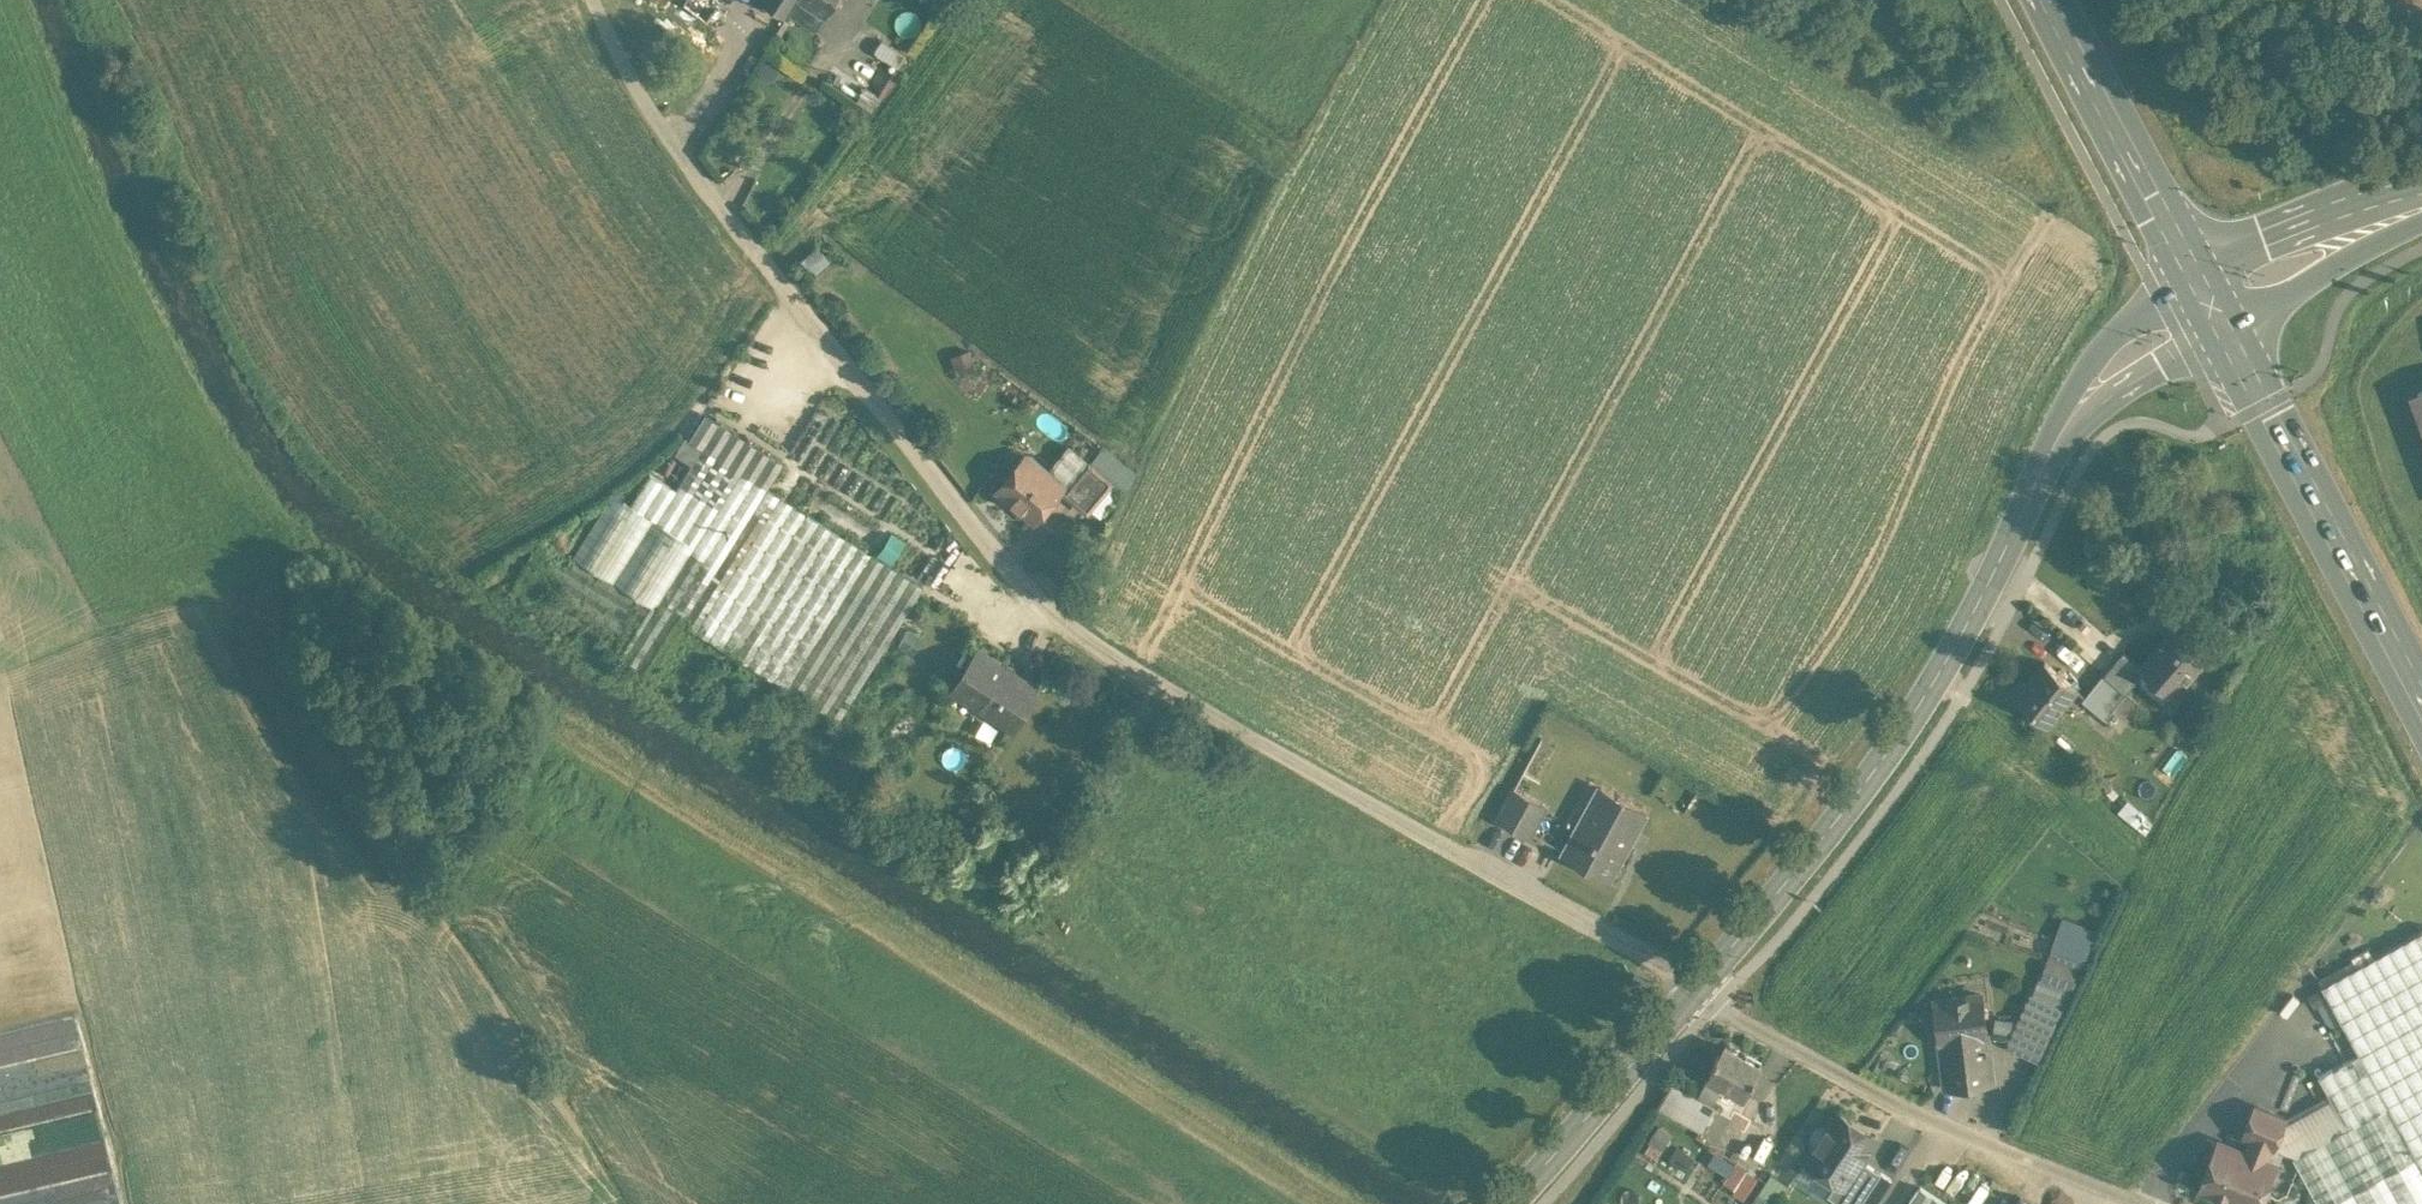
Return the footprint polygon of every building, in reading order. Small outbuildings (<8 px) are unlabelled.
[(697,13),(707,0),(682,0),(681,2),(697,13)] [(784,12),(791,0),(764,0),(784,12)] [(823,14),(832,0),(800,0),(823,14)] [(879,37),(871,50),(896,64),(903,51),(879,37)] [(782,461),(704,412),(688,437),(685,435),(675,452),(691,462),(675,487),(648,471),(629,502),(735,565),(779,494),(766,486),(782,462),(782,461)] [(1067,488),(1089,461),(1068,443),(1046,471),(1063,485),(1067,488)] [(1124,465),(1103,448),(1091,462),(1111,479),(1124,465)] [(1046,471),(1025,454),(999,486),(1036,517),(1063,485),(1046,471)] [(1067,488),(1066,489),(1088,508),(1111,479),(1091,462),(1089,461),(1067,488)] [(629,502),(611,492),(572,555),(540,535),(508,586),(648,674),(682,621),(695,629),(735,565),(629,502)] [(779,494),(735,565),(695,629),(838,718),(922,584),(779,494)] [(2140,664),(2139,664),(2145,669),(2173,693),(2207,654),(2173,625),(2140,664)] [(1034,683),(979,648),(954,687),(1010,722),(1034,683)] [(2140,664),(2124,650),(2104,673),(2126,691),(2145,669),(2139,664),(2140,664)] [(2045,660),(2027,681),(2023,678),(2011,693),(2046,722),(2076,685),(2045,660)] [(2103,672),(2082,698),(2105,717),(2126,691),(2104,673),(2103,672)] [(2126,691),(2105,717),(2120,729),(2140,703),(2126,691)] [(1601,785),(1564,852),(1608,876),(1645,809),(1601,785)] [(2095,936),(2068,925),(2062,940),(2057,938),(2050,958),(2060,962),(2053,982),(2071,989),(2086,949),(2090,951),(2095,936)] [(2322,985),(2359,1052),(2319,1074),(2347,1126),(2294,1156),(2320,1203),(2421,1203),(2421,930),(2322,985)] [(1982,993),(1934,999),(1939,1038),(1940,1038),(1946,1087),(1992,1082),(1986,1032),(1987,1032),(1982,993)] [(2077,1016),(2041,1002),(2022,1050),(2059,1064),(2077,1016)] [(1761,1063),(1725,1043),(1708,1074),(1709,1075),(1699,1094),(1712,1102),(1723,1083),(1737,1090),(1744,1094),(1761,1063)] [(1699,1094),(1672,1080),(1659,1104),(1701,1127),(1714,1103),(1712,1102),(1699,1094)] [(1723,1083),(1712,1102),(1714,1103),(1726,1110),(1737,1090),(1723,1083)] [(2286,1116),(2255,1104),(2243,1133),(2253,1136),(2270,1143),(2275,1145),(2286,1116)] [(1871,1132),(1837,1109),(1826,1126),(1824,1124),(1817,1126),(1813,1133),(1814,1140),(1816,1141),(1805,1157),(1837,1179),(1846,1184),(1863,1158),(1872,1144),(1865,1140),(1871,1132)] [(1663,1151),(1669,1126),(1655,1122),(1648,1147),(1663,1151)] [(2247,1152),(2218,1140),(2199,1186),(2243,1203),(2261,1203),(2267,1202),(2270,1193),(2267,1186),(2276,1163),(2264,1159),(2270,1143),(2253,1136),(2247,1152)] [(1846,1184),(1837,1179),(1828,1193),(1845,1203),(1859,1203),(1881,1170),(1863,1158),(1846,1184)] [(1747,1168),(1732,1190),(1743,1197),(1757,1174),(1747,1168)] [(1743,1197),(1739,1203),(1759,1203),(1772,1184),(1757,1174),(1743,1197)] [(1920,1184),(1907,1203),(1950,1203),(1920,1184)] [(2021,1194),(2014,1203),(2036,1203),(2021,1194)]
